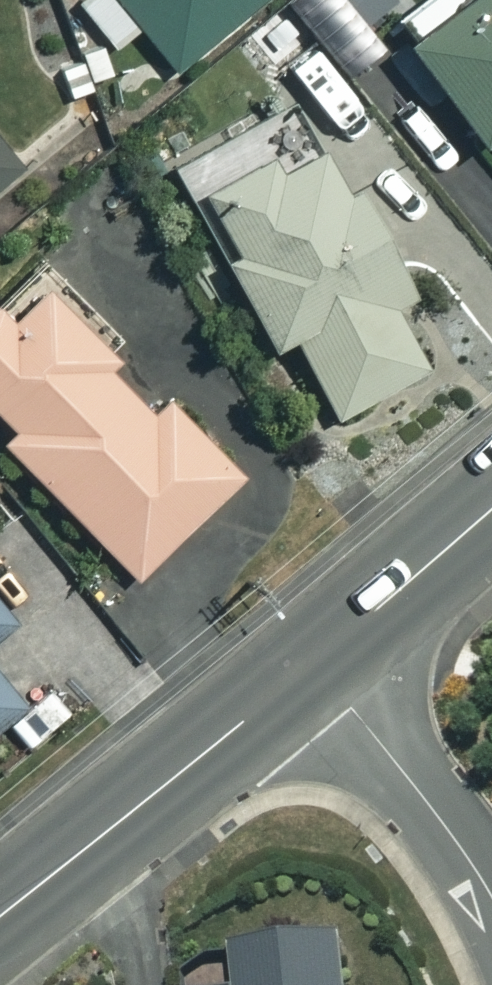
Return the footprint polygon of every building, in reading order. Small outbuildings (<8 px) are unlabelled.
[(260,0),(71,0),(70,0),(114,53),(136,34),(170,75),(260,0)] [(387,46),(460,150),(487,131),(491,139),(491,0),(453,0),(387,46)] [(354,114),(304,48),(271,73),(320,139),(354,114)] [(334,193),(309,148),(262,174),(255,160),(188,197),(220,256),(212,261),(260,348),(284,335),(330,418),(419,368),(381,301),(398,291),(342,189),(334,193)] [(0,157),(0,181),(12,171),(0,157)] [(3,428),(0,431),(0,448),(129,581),(229,484),(148,401),(137,412),(89,363),(98,354),(33,287),(0,319),(0,426),(3,428)] [(21,609),(0,585),(0,628),(21,609)] [(16,702),(0,684),(0,716),(16,702)] [(340,933),(228,945),(232,984),(345,984),(340,933)]
